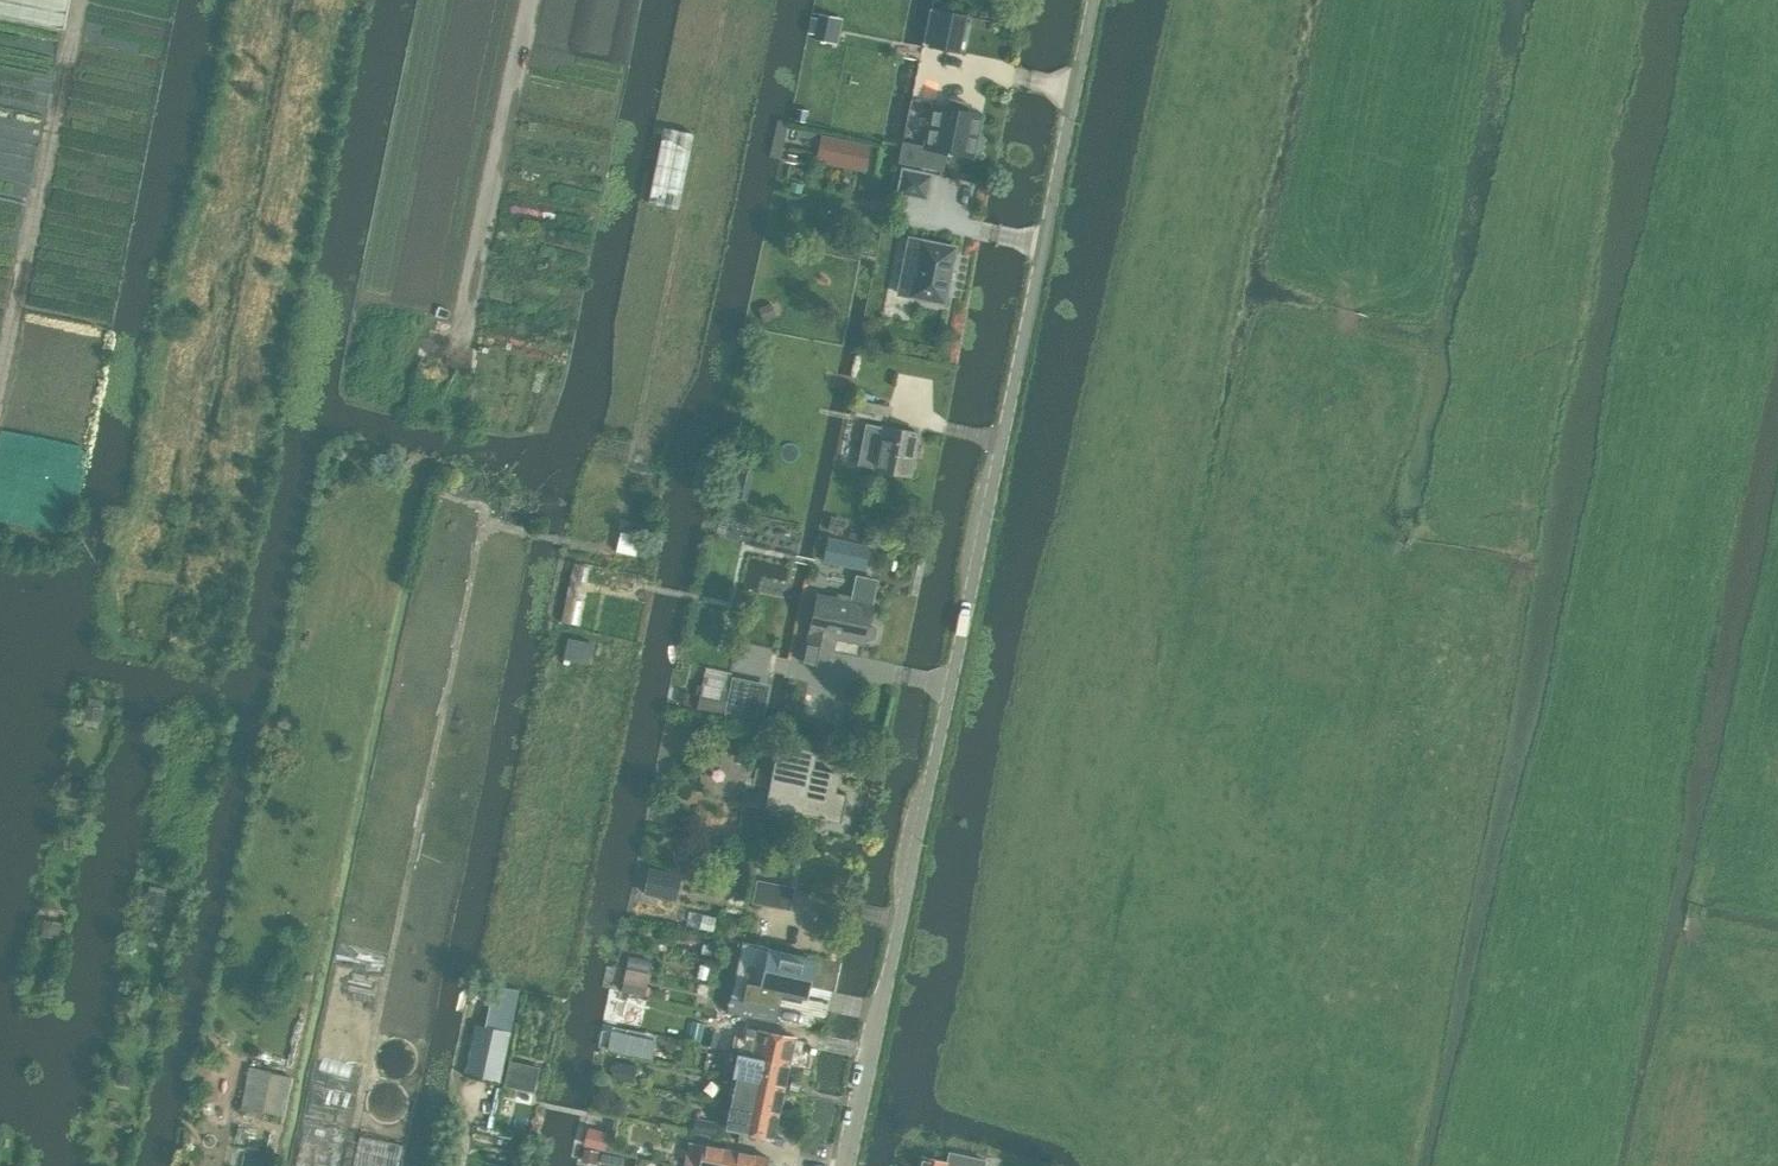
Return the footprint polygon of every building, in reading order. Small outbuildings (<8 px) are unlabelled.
[(70,0),(0,0),(0,16),(64,29),(70,0)] [(936,9),(929,45),(959,51),(966,15),(936,9)] [(815,34),(814,38),(831,41),(836,18),(819,14),(818,18),(815,34)] [(932,104),(923,147),(946,152),(946,154),(950,154),(951,153),(973,157),(974,153),(981,155),(984,137),(977,135),(982,114),(932,104)] [(678,209),(693,134),(662,127),(647,202),(678,209)] [(803,129),(801,140),(815,143),(817,132),(803,129)] [(821,137),(818,152),(850,159),(853,143),(821,137)] [(787,154),(785,161),(795,163),(795,162),(805,164),(806,158),(787,154)] [(931,175),(903,169),(898,192),(926,198),(931,175)] [(955,247),(909,238),(898,293),(944,302),(955,247)] [(857,399),(853,415),(886,422),(889,406),(857,399)] [(866,423),(858,464),(909,476),(918,433),(883,425),(882,427),(866,423)] [(727,495),(741,498),(747,470),(733,467),(727,495)] [(829,517),(826,530),(843,534),(846,521),(829,517)] [(639,535),(620,531),(616,551),(635,555),(639,535)] [(827,539),(822,562),(871,572),(875,548),(827,539)] [(573,564),(569,584),(578,586),(580,580),(583,566),(573,564)] [(567,593),(560,621),(570,623),(575,600),(577,595),(567,593)] [(804,644),(800,661),(830,667),(834,650),(828,649),(831,636),(837,637),(864,642),(864,641),(875,638),(877,627),(869,621),(872,606),(858,603),(851,602),(853,597),(839,594),(838,599),(817,595),(806,644),(804,644)] [(569,637),(565,655),(586,659),(590,642),(569,637)] [(696,709),(722,714),(729,681),(702,676),(696,709)] [(680,691),(677,702),(687,704),(689,693),(680,691)] [(100,722),(103,708),(101,708),(103,700),(88,697),(87,705),(84,705),(82,718),(100,722)] [(814,760),(797,756),(799,747),(777,743),(766,805),(783,809),(841,820),(845,796),(832,793),(836,773),(813,769),(814,760)] [(70,782),(67,797),(83,800),(86,785),(70,782)] [(649,868),(644,892),(675,898),(680,875),(649,868)] [(758,880),(753,901),(788,909),(793,888),(758,880)] [(62,938),(64,924),(43,920),(40,935),(62,938)] [(694,943),(696,935),(681,932),(680,941),(694,943)] [(727,1011),(726,1012),(776,1022),(776,1021),(777,1020),(772,1019),(778,989),(783,990),(805,995),(813,960),(770,951),(771,947),(741,941),(727,1011)] [(651,959),(628,955),(626,968),(649,972),(651,959)] [(644,995),(646,986),(623,981),(621,990),(644,995)] [(144,1021),(141,1030),(155,1034),(158,1025),(144,1021)] [(691,1021),(687,1039),(699,1041),(703,1023),(691,1021)] [(475,1026),(464,1079),(499,1085),(509,1033),(482,1027),(475,1026)] [(748,1032),(743,1053),(789,1063),(795,1038),(758,1030),(757,1034),(748,1032)] [(610,1031),(607,1046),(650,1055),(653,1040),(610,1031)] [(715,1048),(730,1051),(733,1037),(718,1033),(715,1048)] [(731,1077),(784,1089),(789,1063),(743,1053),(743,1054),(736,1053),(731,1077)] [(637,1066),(615,1061),(612,1078),(633,1082),(637,1066)] [(130,1086),(133,1068),(120,1065),(116,1083),(130,1086)] [(249,1066),(240,1109),(261,1113),(262,1110),(284,1115),(291,1076),(270,1072),(271,1071),(249,1066)] [(726,1103),(730,1104),(778,1114),(784,1089),(731,1077),(726,1103)] [(773,1139),(778,1114),(730,1104),(725,1129),(773,1139)] [(693,1133),(719,1138),(722,1124),(696,1118),(693,1133)] [(583,1145),(606,1150),(610,1132),(586,1128),(583,1145)] [(401,1145),(359,1136),(352,1165),(396,1165),(401,1145)] [(769,1157),(724,1148),(724,1149),(688,1141),(683,1165),(767,1165),(769,1157)] [(596,1164),(598,1151),(584,1149),(581,1161),(596,1164)] [(918,1165),(983,1165),(984,1158),(948,1150),(946,1160),(921,1154),(918,1165)]
